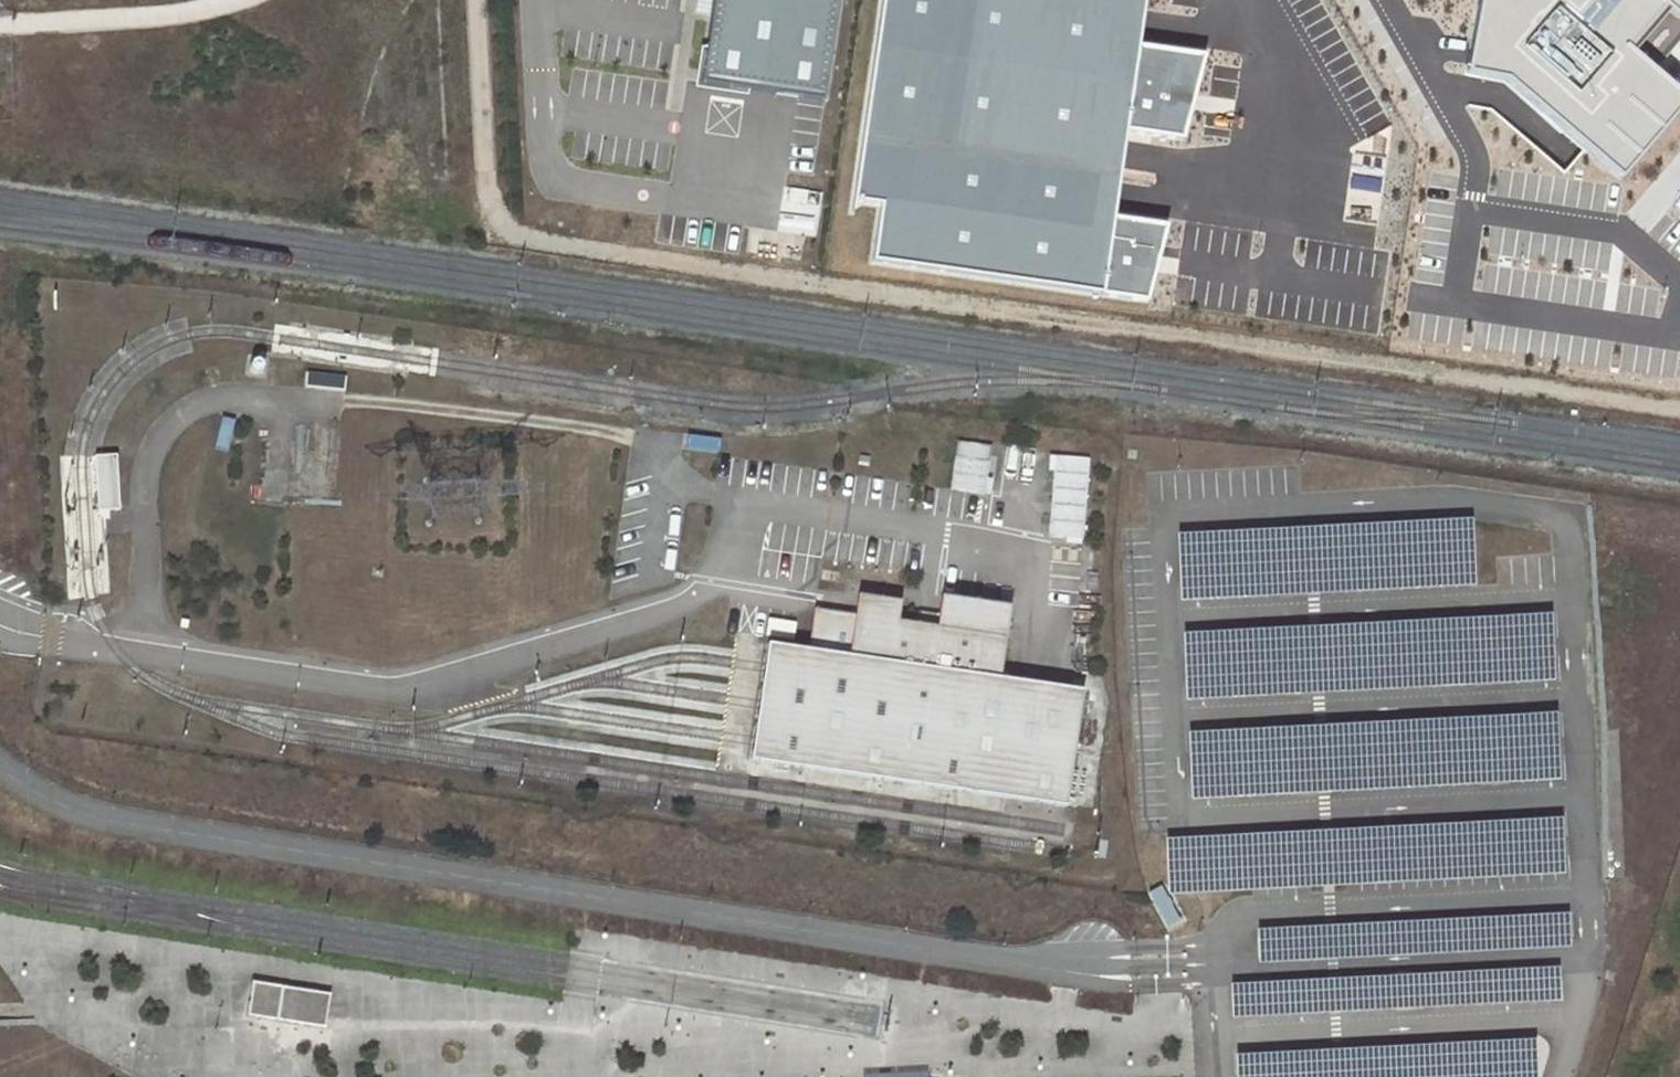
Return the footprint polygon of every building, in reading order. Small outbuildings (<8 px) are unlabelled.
[(702,72),(747,79),(745,89),(822,101),(837,0),(712,0),(702,72)] [(855,205),(887,210),(879,265),(1107,298),(1116,221),(1130,132),(1143,49),(1149,0),(887,0),(855,205)] [(1471,67),(1510,75),(1625,176),(1679,110),(1679,87),(1659,70),(1679,43),(1679,0),(1481,0),(1471,67)] [(1207,60),(1143,49),(1130,132),(1187,141),(1207,60)] [(700,83),(745,89),(747,79),(702,72),(700,83)] [(1168,230),(1116,221),(1107,298),(1150,306),(1168,230)] [(210,450),(223,453),(231,421),(218,418),(210,450)] [(953,440),(946,490),(984,496),(991,446),(953,440)] [(112,455),(87,457),(91,513),(115,511),(112,455)] [(1084,542),(1084,456),(1046,456),(1046,542),(1084,542)] [(814,610),(808,650),(1001,678),(1011,610),(940,600),(936,630),(898,624),(902,604),(856,599),(854,615),(814,610)] [(765,619),(763,632),(789,636),(791,623),(765,619)] [(1064,807),(1081,690),(1001,678),(808,650),(766,643),(762,668),(757,705),(751,741),(749,760),(1064,807)] [(248,985),(243,1017),(321,1029),(326,996),(248,985)]
